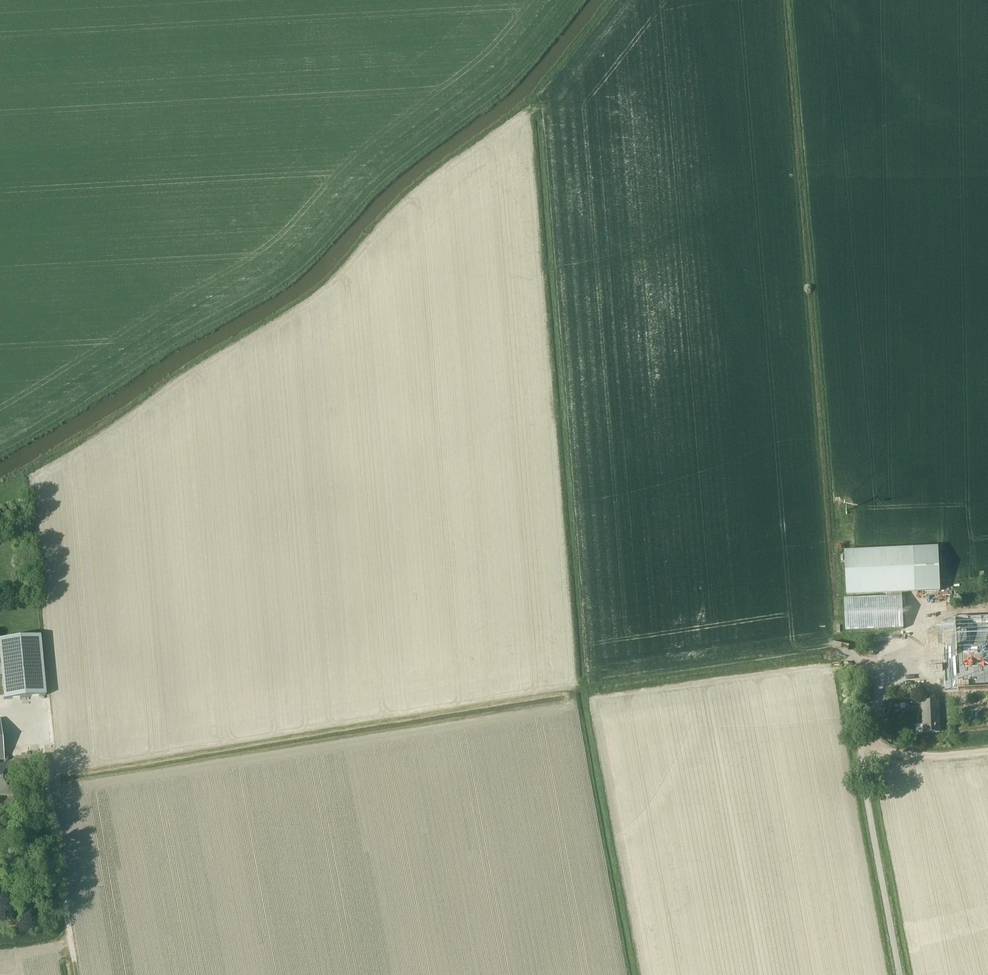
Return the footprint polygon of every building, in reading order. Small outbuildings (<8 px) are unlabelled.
[(846,594),(886,592),(886,597),(844,599),(845,632),(903,629),(901,592),(940,590),(938,549),(844,553),(846,594)] [(957,621),(961,701),(987,700),(987,619),(957,621)] [(46,695),(40,636),(0,640),(0,664),(3,699),(46,695)] [(941,667),(943,689),(952,688),(952,684),(951,684),(950,666),(941,667)] [(922,733),(939,732),(938,701),(920,701),(922,733)] [(12,794),(8,762),(0,763),(0,795),(12,794)]
